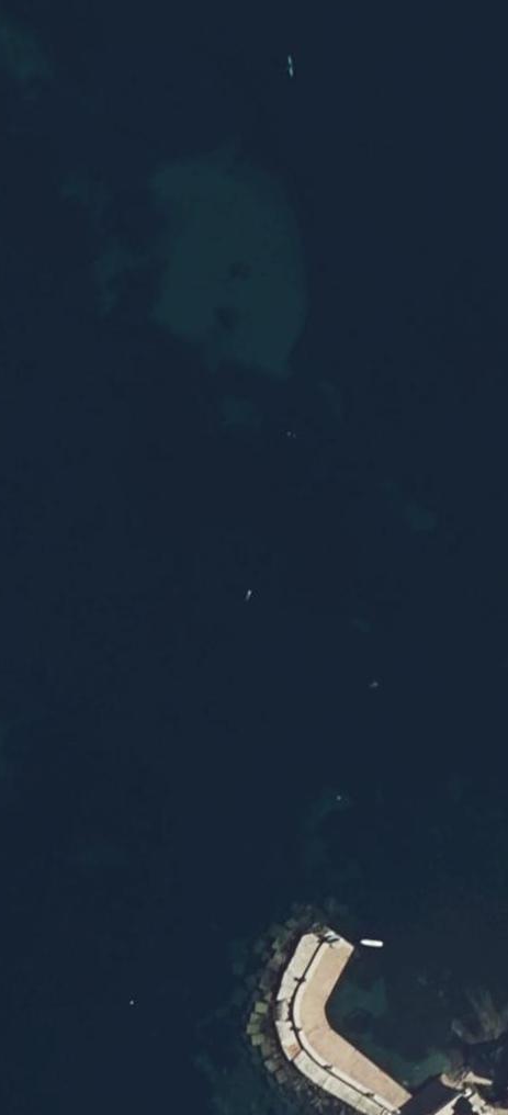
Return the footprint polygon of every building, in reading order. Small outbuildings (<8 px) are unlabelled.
[(472,1109),(480,1102),(469,1088),(437,1114),(477,1114),(472,1109)]
